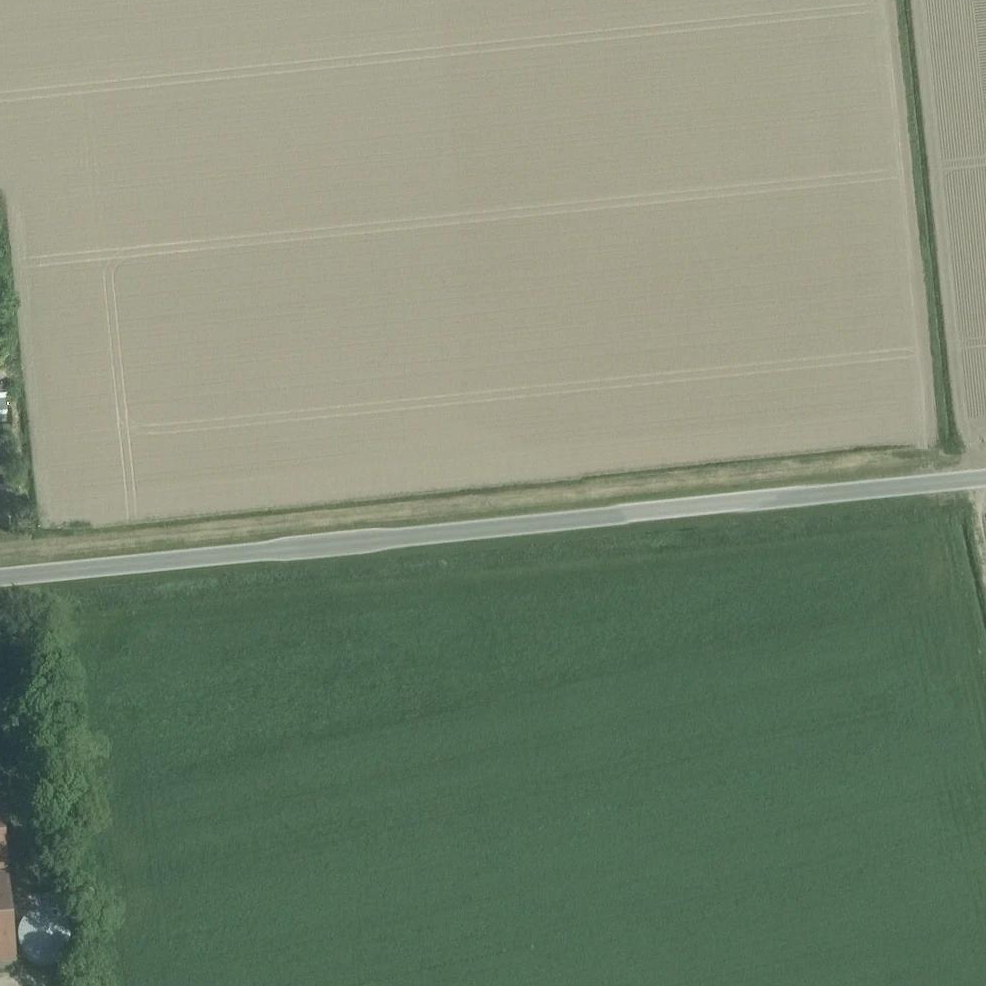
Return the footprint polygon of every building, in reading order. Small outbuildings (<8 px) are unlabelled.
[(5,879),(0,879),(0,974),(16,973),(7,879),(5,879)]
